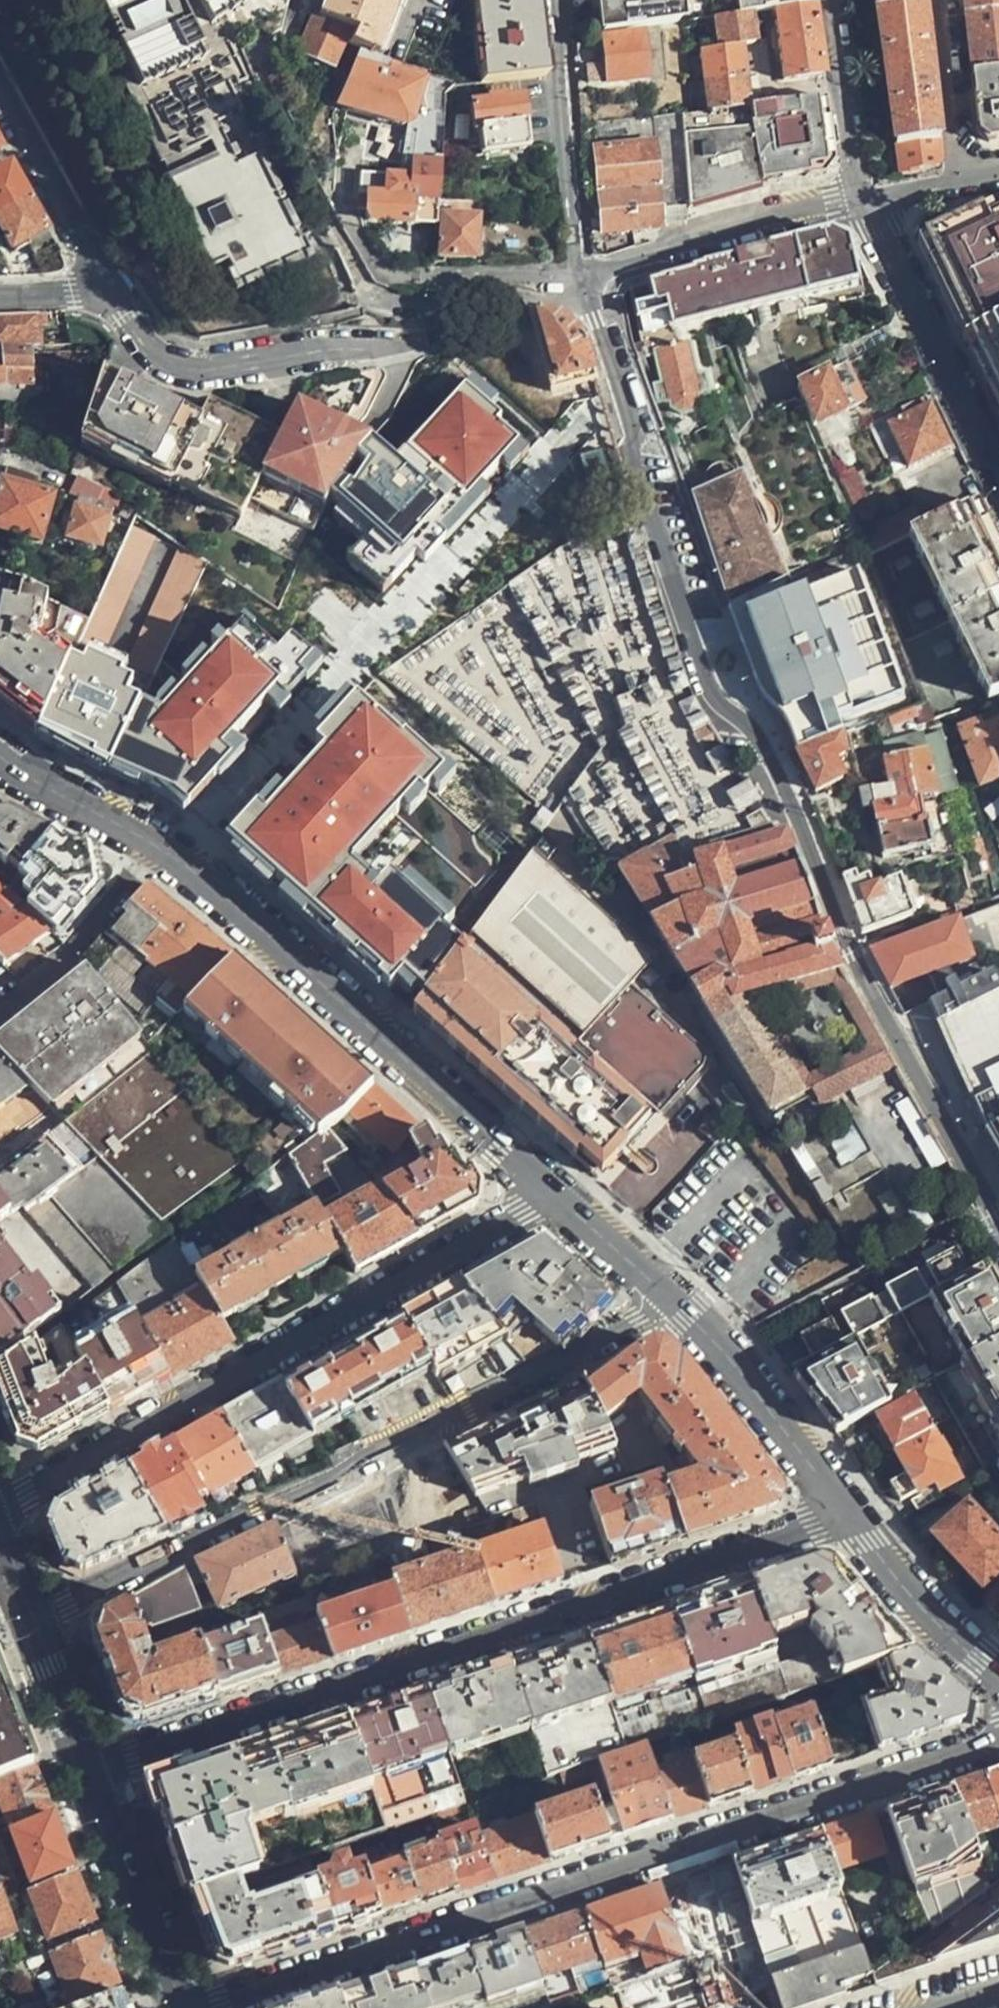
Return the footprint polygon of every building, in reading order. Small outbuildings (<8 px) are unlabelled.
[(132,90),(161,147),(176,140),(179,145),(177,146),(179,152),(204,139),(210,152),(155,179),(202,273),(223,263),(226,271),(223,274),(232,293),(306,257),(295,237),(292,239),(287,229),(291,228),(254,153),(229,165),(225,157),(230,155),(226,146),(221,148),(216,136),(220,134),(218,129),(213,131),(210,125),(235,113),(220,82),(226,79),(229,83),(238,77),(223,45),(195,59),(190,48),(194,46),(171,0),(86,0),(132,90)] [(206,30),(257,0),(187,0),(206,30)] [(317,15),(347,28),(351,29),(345,42),(362,50),(374,55),(394,0),(323,0),(317,15)] [(537,0),(471,0),(471,2),(454,5),(457,33),(474,32),(480,83),(486,82),(519,78),(545,76),(537,0)] [(685,22),(697,20),(694,0),(599,0),(603,35),(685,22)] [(762,11),(776,9),(813,3),(816,3),(816,0),(757,0),(758,10),(762,11)] [(877,8),(879,9),(925,2),(925,0),(875,0),(877,8)] [(966,17),(998,12),(998,0),(964,0),(966,17)] [(925,2),(879,9),(889,82),(898,144),(941,138),(925,2)] [(813,3),(776,9),(786,79),(822,74),(818,45),(813,3)] [(719,45),(741,43),(754,41),(751,12),(715,18),(719,45)] [(966,17),(970,46),(973,76),(998,72),(998,12),(966,17)] [(347,28),(317,15),(315,13),(298,52),(331,66),(347,28)] [(646,83),(641,40),(603,42),(606,87),(646,83)] [(700,48),(704,78),(744,73),(741,43),(719,45),(700,48)] [(359,172),(358,193),(367,195),(366,210),(369,219),(434,224),(436,199),(439,153),(444,95),(450,85),(398,68),(374,55),(362,50),(350,74),(337,104),(402,125),(407,123),(411,123),(414,124),(417,124),(412,177),(359,172)] [(973,76),(981,134),(989,144),(998,142),(998,72),(973,76)] [(742,109),(742,105),(742,98),(747,97),(744,73),(704,78),(708,114),(742,109)] [(519,78),(486,82),(489,102),(471,105),(474,128),(478,128),(481,152),(526,146),(522,123),(524,122),(519,78)] [(468,84),(452,86),(454,95),(469,93),(468,84)] [(827,115),(824,96),(756,103),(742,105),(742,109),(746,109),(758,181),(768,179),(769,182),(789,179),(789,176),(805,173),(805,176),(824,174),(833,159),(827,115)] [(688,209),(759,188),(758,181),(746,109),(742,109),(708,114),(689,116),(682,117),(682,120),(688,193),(688,209)] [(654,143),(657,185),(659,212),(688,209),(688,193),(682,120),(682,117),(592,123),(594,148),(654,143)] [(943,157),(941,138),(898,144),(901,172),(917,170),(917,168),(940,165),(943,157)] [(594,148),(598,192),(657,185),(654,143),(594,148)] [(10,164),(0,169),(0,210),(21,201),(27,197),(10,164)] [(604,232),(606,255),(634,246),(633,230),(660,228),(659,212),(657,185),(598,192),(601,232),(604,232)] [(27,197),(21,201),(0,210),(0,231),(8,247),(11,245),(14,250),(26,245),(32,255),(53,245),(27,197)] [(442,209),(478,208),(478,199),(442,200),(442,209)] [(994,203),(935,213),(922,238),(969,335),(998,321),(998,202),(994,203)] [(473,258),(476,217),(441,215),(439,256),(466,259),(473,258)] [(630,289),(642,337),(676,329),(859,285),(849,242),(833,234),(737,257),(738,260),(705,267),(706,270),(653,282),(653,284),(630,289)] [(551,393),(596,380),(592,368),(594,367),(593,363),(589,361),(585,346),(587,345),(585,340),(582,340),(570,323),(562,315),(554,312),(526,307),(532,333),(551,393)] [(40,345),(39,315),(0,317),(0,346),(40,346),(40,345)] [(969,335),(998,397),(998,321),(969,335)] [(676,329),(642,337),(646,354),(654,353),(663,383),(656,385),(661,401),(667,401),(668,404),(680,410),(694,407),(704,398),(703,395),(709,393),(704,375),(699,375),(691,346),(682,347),(680,342),(678,342),(676,329)] [(998,414),(998,397),(969,335),(962,338),(998,414)] [(6,351),(4,386),(41,386),(40,366),(32,366),(31,352),(6,351)] [(82,369),(81,353),(60,353),(61,370),(82,369)] [(844,363),(799,385),(817,423),(865,401),(844,363)] [(78,444),(238,521),(246,505),(275,441),(202,407),(194,423),(98,378),(78,444)] [(339,483),(329,499),(371,536),(354,554),(390,587),(428,545),(435,550),(451,534),(444,528),(449,522),(520,443),(498,424),(503,419),(466,386),(424,432),(433,439),(403,471),(371,442),(356,458),(368,468),(352,491),(339,483)] [(950,449),(919,386),(894,397),(900,408),(866,423),(884,458),(899,451),(908,468),(950,449)] [(326,502),(336,483),(368,441),(293,404),(275,441),(246,505),(310,535),(326,502)] [(14,421),(4,420),(3,442),(2,445),(14,451),(14,421)] [(861,486),(841,439),(826,446),(848,492),(861,486)] [(591,500),(614,493),(602,451),(579,458),(591,500)] [(704,472),(704,484),(735,475),(730,469),(722,463),(716,462),(711,463),(706,467),(704,472)] [(3,466),(1,480),(32,489),(36,477),(11,466),(3,466)] [(748,472),(741,474),(749,496),(756,493),(748,472)] [(741,474),(735,475),(704,484),(711,504),(705,507),(721,551),(712,554),(731,607),(757,595),(782,584),(765,538),(749,496),(741,474)] [(99,488),(75,476),(69,493),(94,505),(95,504),(99,488)] [(32,489),(1,480),(0,483),(0,527),(40,538),(51,495),(32,489)] [(749,496),(765,538),(772,535),(776,529),(779,522),(781,516),(779,510),(775,502),(769,497),(756,493),(749,496)] [(979,503),(922,529),(912,534),(987,700),(998,696),(998,561),(982,525),(988,522),(979,503)] [(104,545),(110,524),(111,514),(76,506),(68,536),(104,545)] [(912,534),(922,529),(912,510),(864,531),(873,552),(912,534)] [(782,584),(789,581),(772,535),(765,538),(782,584)] [(65,673),(88,624),(89,620),(31,594),(0,581),(0,707),(36,736),(37,734),(65,673)] [(770,618),(743,630),(759,665),(838,630),(822,594),(770,618)] [(743,630),(770,618),(757,595),(731,607),(743,630)] [(94,618),(87,626),(127,662),(134,654),(94,618)] [(251,628),(241,618),(228,632),(231,635),(239,642),(248,631),(251,628)] [(110,771),(141,701),(121,683),(131,672),(123,665),(127,662),(87,626),(65,673),(37,734),(36,736),(105,773),(108,771),(110,771)] [(141,701),(110,771),(133,781),(173,799),(186,810),(240,750),(248,740),(238,731),(263,703),(259,699),(268,688),(283,701),(302,680),(295,674),(309,659),(288,640),(274,655),(248,631),(239,642),(231,635),(222,645),(214,638),(208,645),(216,652),(158,717),(141,701)] [(199,655),(178,678),(186,686),(207,662),(199,655)] [(311,656),(309,659),(295,674),(302,680),(304,681),(319,663),(311,656)] [(955,670),(956,691),(936,691),(937,706),(973,705),(972,670),(955,670)] [(277,715),(287,703),(284,700),(283,701),(268,688),(259,699),(263,703),(277,715)] [(168,689),(150,709),(158,717),(176,697),(168,689)] [(311,728),(319,735),(349,702),(340,695),(319,719),(311,728)] [(331,867),(340,856),(339,855),(381,807),(390,815),(397,807),(413,789),(418,793),(426,785),(438,771),(398,736),(396,739),(351,700),(349,702),(319,735),(313,742),(321,750),(329,757),(297,792),(290,785),(282,794),(263,815),(254,808),(223,843),(306,917),(308,914),(283,893),(299,874),(311,883),(309,887),(312,891),(319,882),(315,879),(327,865),(331,867)] [(996,725),(981,730),(978,722),(961,728),(980,784),(998,777),(998,734),(996,725)] [(387,724),(383,728),(396,739),(398,736),(399,735),(387,724)] [(777,733),(782,744),(791,739),(786,729),(777,733)] [(845,756),(841,735),(796,752),(814,793),(842,782),(832,762),(845,756)] [(329,757),(321,750),(290,785),(297,792),(329,757)] [(886,785),(868,790),(871,806),(883,857),(911,852),(913,860),(928,857),(926,849),(930,847),(925,820),(920,820),(915,800),(933,797),(923,751),(881,759),(886,785)] [(435,761),(431,765),(438,771),(426,785),(434,792),(450,774),(435,761)] [(282,794),(274,786),(254,808),(263,815),(282,794)] [(397,807),(405,814),(421,796),(413,789),(397,807)] [(871,806),(868,790),(855,793),(859,809),(871,806)] [(340,856),(348,863),(390,815),(381,807),(339,855),(340,856)] [(694,992),(813,953),(829,948),(824,934),(804,873),(787,830),(775,833),(762,810),(748,819),(751,832),(684,849),(673,835),(619,867),(694,992)] [(3,896),(12,885),(45,842),(49,837),(5,811),(0,814),(0,894),(3,896)] [(461,942),(618,1090),(624,1084),(649,1106),(673,1082),(681,1088),(684,1091),(712,1061),(708,1044),(632,977),(646,961),(647,956),(541,860),(551,845),(541,831),(508,874),(461,942)] [(56,852),(62,845),(49,837),(45,842),(56,852)] [(982,874),(970,838),(959,843),(971,879),(982,874)] [(88,860),(62,845),(56,852),(45,842),(12,885),(3,896),(49,934),(54,938),(94,891),(88,860)] [(348,863),(340,856),(331,867),(327,865),(315,879),(319,882),(312,891),(309,887),(311,883),(299,874),(283,893),(308,914),(316,921),(337,940),(335,942),(356,960),(389,989),(394,983),(401,975),(408,980),(416,987),(424,994),(459,946),(449,937),(440,929),(444,926),(397,885),(385,875),(375,886),(348,863)] [(870,887),(865,877),(856,880),(852,873),(842,878),(861,925),(863,932),(910,915),(897,877),(870,887)] [(404,877),(397,885),(444,926),(451,918),(404,877)] [(101,938),(187,1013),(228,967),(233,961),(226,954),(188,923),(145,887),(140,892),(101,938)] [(2,968),(49,934),(3,896),(0,894),(0,966),(2,968)] [(872,951),(892,986),(995,950),(998,961),(998,925),(989,928),(983,913),(872,951)] [(335,942),(337,940),(316,921),(308,914),(306,917),(321,930),(335,942)] [(155,1050),(187,1013),(101,938),(81,960),(80,963),(89,974),(144,1038),(155,1050)] [(618,1090),(461,942),(434,979),(412,1011),(570,1155),(589,1172),(594,1167),(643,1113),(641,1111),(618,1090)] [(694,992),(768,1113),(803,1096),(754,1008),(748,995),(839,967),(834,957),(829,948),(813,953),(694,992)] [(233,961),(228,967),(249,985),(252,981),(254,979),(251,977),(233,961)] [(252,989),(249,985),(228,967),(187,1013),(319,1132),(324,1129),(341,1119),(348,1112),(367,1092),(342,1068),(336,1062),(329,1056),(266,1000),(259,994),(252,989)] [(754,1008),(803,1096),(811,1093),(809,1089),(887,1051),(839,967),(748,995),(754,1008)] [(64,1124),(155,1050),(144,1038),(89,974),(43,1010),(0,1042),(0,1056),(28,1086),(51,1110),(64,1124)] [(401,975),(394,983),(409,996),(416,987),(408,980),(401,975)] [(269,997),(270,994),(257,983),(256,985),(252,989),(259,994),(266,1000),(269,997)] [(266,1000),(329,1056),(332,1053),(269,997),(266,1000)] [(929,1028),(922,1013),(909,1017),(915,1033),(929,1028)] [(987,1044),(998,1081),(998,1040),(987,1044)] [(155,1050),(64,1124),(91,1153),(156,1222),(242,1163),(218,1130),(155,1050)] [(347,1063),(334,1051),(332,1053),(329,1056),(336,1062),(342,1068),(345,1065),(347,1063)] [(897,1070),(887,1051),(809,1089),(811,1093),(817,1105),(897,1070)] [(8,1100),(28,1086),(0,1056),(0,1106),(8,1100)] [(345,1065),(342,1068),(367,1092),(370,1088),(345,1065)] [(656,1114),(681,1088),(673,1082),(649,1106),(643,1113),(594,1167),(600,1172),(646,1123),(644,1121),(653,1111),(656,1114)] [(370,1088),(348,1112),(391,1153),(417,1124),(397,1107),(373,1086),(370,1088)] [(720,1134),(729,1117),(713,1107),(702,1122),(720,1134)] [(852,1109),(823,1121),(841,1164),(870,1152),(852,1109)] [(0,1169),(0,1201),(9,1213),(11,1215),(20,1209),(42,1191),(90,1249),(112,1274),(166,1232),(156,1222),(91,1153),(64,1124),(0,1169)] [(988,1129),(998,1147),(998,1124),(988,1129)] [(286,1157),(324,1223),(347,1210),(322,1165),(343,1153),(324,1129),(319,1132),(317,1134),(297,1149),(286,1157)] [(432,1146),(425,1132),(409,1140),(425,1170),(382,1194),(420,1237),(448,1221),(476,1205),(478,1198),(478,1186),(470,1172),(463,1175),(452,1157),(446,1160),(439,1146),(438,1143),(432,1146)] [(370,1195),(347,1210),(324,1223),(342,1254),(353,1274),(387,1255),(420,1237),(382,1194),(378,1190),(377,1191),(370,1195)] [(42,1191),(20,1209),(64,1260),(91,1289),(112,1274),(90,1249),(42,1191)] [(0,1201),(0,1221),(9,1213),(0,1201)] [(325,1262),(342,1254),(324,1223),(203,1292),(220,1322),(238,1313),(237,1309),(255,1299),(307,1269),(323,1260),(325,1262)] [(165,1375),(167,1380),(201,1361),(232,1344),(220,1322),(203,1292),(174,1239),(115,1283),(165,1375)] [(526,1245),(460,1282),(504,1339),(523,1362),(572,1341),(610,1300),(581,1271),(556,1247),(526,1245)] [(836,1432),(890,1402),(860,1346),(856,1337),(899,1314),(934,1378),(998,1342),(998,1286),(987,1265),(967,1275),(960,1262),(951,1247),(919,1264),(922,1269),(911,1274),(908,1272),(880,1286),(882,1291),(870,1296),(868,1294),(836,1312),(838,1316),(827,1322),(825,1318),(796,1334),(811,1360),(789,1372),(814,1404),(836,1432)] [(1,1359),(58,1315),(35,1284),(28,1288),(0,1249),(0,1358),(1,1359)] [(429,1368),(447,1399),(465,1391),(453,1367),(504,1339),(460,1282),(429,1300),(400,1316),(403,1322),(429,1368)] [(59,1326),(105,1408),(137,1391),(165,1375),(115,1283),(59,1326)] [(286,1388),(311,1433),(429,1368),(403,1322),(385,1332),(382,1327),(370,1333),(373,1339),(308,1375),(305,1370),(294,1376),(297,1381),(286,1388)] [(107,1414),(105,1408),(59,1326),(20,1355),(0,1369),(0,1403),(2,1409),(14,1442),(40,1452),(107,1414)] [(948,1418),(981,1474),(998,1493),(998,1342),(934,1378),(927,1382),(948,1418)] [(661,1480),(683,1540),(770,1511),(770,1506),(776,1487),(763,1469),(725,1420),(693,1377),(681,1361),(677,1363),(668,1351),(648,1349),(633,1355),(587,1390),(615,1443),(630,1472),(654,1463),(661,1480)] [(465,1480),(476,1497),(542,1471),(546,1479),(564,1473),(560,1464),(615,1443),(587,1390),(582,1380),(443,1446),(465,1480)] [(252,1471),(281,1455),(312,1437),(311,1434),(311,1433),(286,1388),(283,1383),(251,1401),(221,1418),(252,1471)] [(885,1430),(895,1446),(930,1428),(932,1427),(915,1396),(877,1416),(885,1430)] [(203,1497),(252,1471),(221,1418),(199,1430),(173,1445),(199,1491),(203,1497)] [(912,1499),(918,1510),(933,1501),(945,1494),(942,1490),(959,1480),(930,1428),(895,1446),(893,1449),(906,1473),(890,1482),(894,1490),(900,1499),(933,1482),(936,1486),(912,1499)] [(443,1446),(438,1448),(435,1442),(329,1493),(332,1499),(278,1526),(296,1572),(317,1562),(320,1570),(367,1548),(368,1549),(404,1532),(408,1540),(467,1512),(463,1504),(476,1497),(465,1480),(443,1446)] [(199,1491),(173,1445),(151,1457),(129,1469),(155,1516),(199,1491)] [(84,1571),(166,1536),(155,1516),(129,1469),(59,1509),(50,1532),(55,1544),(60,1560),(84,1571)] [(648,1552),(683,1540),(661,1480),(645,1485),(643,1492),(612,1502),(604,1499),(589,1504),(611,1565),(648,1552)] [(969,1503),(933,1534),(958,1563),(981,1590),(998,1574),(998,1538),(969,1503)] [(278,1526),(274,1528),(273,1527),(197,1562),(220,1611),(296,1576),(294,1572),(296,1572),(278,1526)] [(545,1529),(473,1554),(491,1605),(529,1593),(564,1581),(545,1529)] [(394,1586),(411,1633),(452,1619),(491,1605),(473,1554),(392,1580),(394,1586)] [(766,1703),(806,1688),(852,1673),(876,1664),(910,1653),(860,1595),(842,1573),(834,1563),(814,1558),(733,1586),(670,1607),(707,1723),(725,1716),(766,1703)] [(129,1598),(140,1630),(150,1627),(151,1631),(202,1613),(192,1588),(185,1568),(129,1598)] [(980,1598),(997,1617),(998,1616),(998,1581),(980,1598)] [(313,1613),(332,1660),(373,1646),(411,1633),(394,1586),(313,1613)] [(200,1646),(199,1644),(150,1661),(146,1650),(148,1649),(140,1630),(129,1598),(99,1613),(90,1640),(120,1713),(131,1718),(142,1724),(219,1698),(200,1646)] [(259,1620),(260,1625),(280,1678),(305,1669),(332,1660),(313,1613),(310,1602),(259,1620)] [(707,1723),(670,1607),(632,1620),(586,1636),(589,1644),(608,1701),(624,1752),(645,1744),(685,1730),(707,1723)] [(260,1625),(200,1646),(219,1698),(248,1688),(280,1678),(260,1625)] [(510,1670),(528,1726),(530,1727),(608,1701),(589,1644),(551,1657),(510,1670)] [(862,1704),(879,1751),(920,1737),(959,1724),(957,1705),(933,1678),(910,1653),(876,1664),(884,1684),(891,1682),(895,1694),(862,1704)] [(425,1690),(447,1753),(525,1727),(528,1726),(510,1670),(508,1662),(466,1676),(425,1690)] [(0,1684),(0,1778),(31,1766),(24,1748),(0,1684)] [(433,1814),(466,1803),(447,1753),(425,1690),(390,1702),(347,1717),(388,1831),(394,1828),(433,1814)] [(814,1713),(813,1711),(773,1725),(774,1727),(793,1780),(812,1773),(833,1766),(814,1713)] [(357,1841),(388,1831),(347,1717),(303,1732),(203,1766),(164,1779),(153,1801),(162,1825),(190,1899),(197,1897),(237,1883),(311,1857),(357,1841)] [(774,1727),(733,1739),(735,1744),(751,1794),(772,1787),(793,1780),(774,1727)] [(600,1810),(610,1841),(642,1831),(671,1821),(655,1771),(645,1744),(624,1752),(598,1761),(612,1806),(600,1810)] [(751,1794),(735,1744),(693,1759),(709,1808),(730,1801),(751,1794)] [(709,1808),(693,1759),(675,1766),(655,1771),(671,1821),(691,1814),(709,1808)] [(599,1795),(535,1815),(536,1819),(550,1861),(579,1851),(610,1841),(600,1810),(612,1806),(598,1761),(586,1765),(595,1791),(598,1790),(599,1795)] [(7,1827),(49,1812),(40,1787),(31,1766),(0,1778),(0,1809),(7,1827)] [(998,1821),(998,1772),(983,1777),(998,1821)] [(969,1836),(998,1826),(998,1821),(983,1777),(968,1783),(951,1788),(969,1836)] [(979,1864),(969,1836),(951,1788),(919,1799),(885,1810),(899,1848),(927,1928),(930,1933),(989,1889),(979,1864)] [(30,1883),(70,1867),(68,1860),(50,1815),(10,1833),(30,1883)] [(881,1855),(867,1817),(842,1825),(818,1833),(832,1872),(881,1855)] [(550,1861),(536,1819),(482,1837),(496,1880),(523,1870),(550,1861)] [(482,1837),(479,1830),(442,1842),(459,1893),(478,1886),(496,1880),(482,1837)] [(783,2007),(805,2007),(817,2004),(845,1995),(841,1985),(869,1975),(832,1872),(818,1833),(776,1848),(731,1863),(748,1911),(758,1938),(761,1949),(783,2007)] [(442,1842),(404,1856),(420,1906),(438,1900),(459,1893),(442,1842)] [(420,1906),(404,1856),(366,1868),(383,1919),(403,1912),(420,1906)] [(383,1919),(366,1868),(351,1874),(347,1861),(337,1863),(331,1870),(332,1873),(319,1878),(320,1884),(338,1933),(361,1926),(383,1919)] [(700,1874),(671,1884),(688,1932),(748,1911),(731,1863),(700,1874)] [(72,1872),(29,1889),(46,1936),(90,1921),(72,1872)] [(285,1951),(338,1933),(320,1884),(315,1887),(307,1889),(304,1883),(288,1888),(290,1895),(247,1909),(245,1904),(285,1891),(281,1882),(242,1895),(237,1883),(197,1897),(190,1899),(213,1957),(235,1968),(285,1951)] [(994,1886),(989,1889),(930,1933),(869,1976),(874,1985),(937,1963),(959,1945),(998,1915),(998,1882),(994,1886)] [(586,1912),(612,1988),(616,1987),(686,1962),(660,1887),(623,1900),(586,1912)] [(0,1904),(0,1938),(12,1934),(0,1904)] [(549,2007),(552,2007),(612,1988),(586,1912),(556,1923),(522,1934),(549,2007)] [(959,1945),(937,1963),(966,1953),(975,1950),(998,1942),(998,1915),(959,1945)] [(67,2001),(114,1983),(95,1933),(48,1951),(67,2001)] [(522,1934),(491,1945),(450,1959),(415,1972),(428,2007),(461,2007),(483,2001),(486,2007),(549,2007),(522,1934)] [(686,1962),(616,1987),(623,2007),(783,2007),(761,1949),(699,1971),(695,1960),(686,1962)] [(415,1972),(375,1985),(337,1997),(341,2007),(428,2007),(415,1972)] [(616,1987),(612,1988),(552,2007),(623,2007),(616,1987)] [(118,1994),(83,2007),(124,2007),(118,1994)] [(337,1997),(306,2007),(341,2007),(337,1997)]
